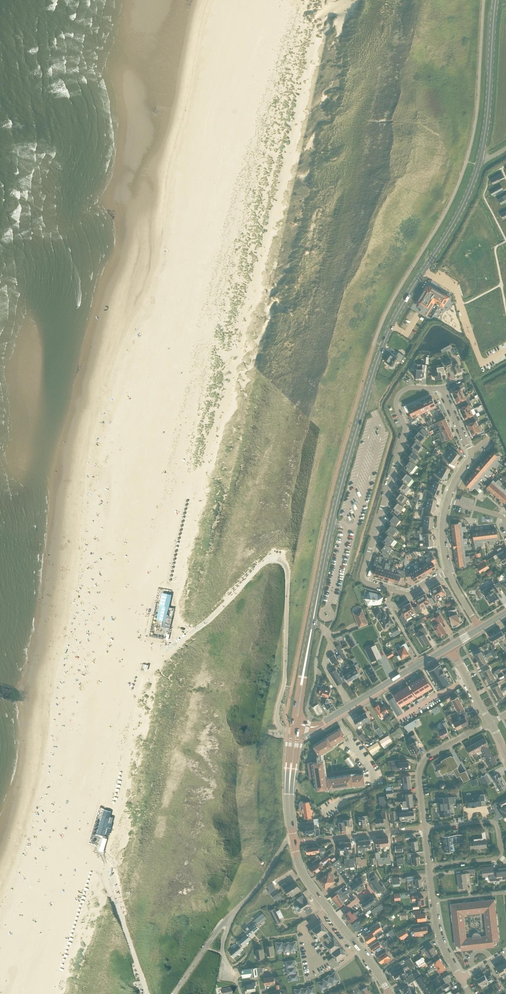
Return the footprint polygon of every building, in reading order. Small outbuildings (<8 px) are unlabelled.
[(502,173),(490,179),(492,183),(504,177),(502,173)] [(501,185),(492,191),(494,195),(503,189),(501,185)] [(498,199),(500,203),(505,199),(505,194),(498,199)] [(427,286),(416,303),(418,305),(417,307),(421,309),(423,310),(423,311),(426,313),(426,312),(428,313),(435,302),(443,307),(449,297),(429,285),(428,287),(427,286)] [(406,358),(404,357),(405,356),(399,352),(396,356),(390,352),(385,361),(393,366),(394,365),(393,364),(396,359),(401,362),(403,363),(406,358)] [(447,369),(451,367),(455,374),(462,371),(458,363),(453,365),(451,359),(444,362),(447,369)] [(420,376),(426,377),(427,365),(423,364),(415,364),(413,368),(415,369),(414,377),(414,378),(415,378),(415,379),(416,379),(420,379),(420,376)] [(442,374),(445,374),(444,366),(437,367),(437,369),(432,370),(432,367),(431,367),(432,375),(434,375),(435,379),(442,378),(442,374)] [(453,394),(452,395),(454,398),(463,393),(461,388),(464,387),(462,384),(456,387),(458,390),(452,392),(453,394)] [(465,396),(463,393),(454,398),(455,401),(456,401),(457,403),(463,400),(464,403),(470,400),(467,395),(465,396)] [(432,398),(428,401),(432,409),(433,412),(435,411),(440,408),(438,403),(435,404),(432,398)] [(465,406),(460,408),(461,411),(460,411),(461,414),(471,410),(474,408),(470,400),(464,403),(465,406)] [(433,412),(432,409),(428,401),(426,401),(423,402),(427,411),(430,410),(431,413),(433,412)] [(424,413),(427,411),(423,402),(420,404),(418,405),(424,417),(426,416),(424,413)] [(416,405),(413,407),(418,416),(420,414),(422,418),(424,417),(418,405),(417,406),(416,405)] [(411,415),(409,416),(411,422),(414,421),(416,420),(416,418),(418,417),(418,416),(413,407),(410,407),(410,409),(409,409),(411,415)] [(470,416),(472,419),(477,416),(476,413),(473,415),(471,410),(461,414),(463,417),(464,417),(465,419),(470,416)] [(476,421),(479,419),(477,416),(472,419),(473,422),(467,425),(468,427),(469,430),(479,426),(476,421)] [(434,426),(438,424),(439,427),(448,423),(446,420),(445,418),(437,422),(433,424),(434,426)] [(437,431),(438,433),(449,428),(449,426),(448,423),(439,427),(440,430),(437,431)] [(481,425),(479,426),(469,430),(470,433),(471,433),(472,435),(478,433),(480,436),(485,434),(484,430),(483,430),(481,425)] [(413,433),(416,435),(413,438),(413,439),(419,443),(425,436),(414,427),(413,428),(412,429),(412,430),(412,431),(412,432),(413,433)] [(437,436),(440,434),(441,437),(452,432),(451,429),(450,429),(449,428),(438,433),(436,434),(437,436)] [(452,432),(441,437),(440,438),(442,442),(445,441),(454,437),(453,435),(452,432)] [(416,453),(422,446),(419,443),(413,439),(413,438),(411,437),(410,438),(409,439),(409,440),(409,441),(410,442),(410,443),(413,445),(410,448),(416,453)] [(453,450),(449,454),(457,460),(459,457),(460,455),(455,451),(457,449),(452,445),(450,448),(453,450)] [(419,455),(416,453),(410,448),(408,446),(407,448),(406,449),(406,450),(406,451),(407,451),(407,452),(410,454),(407,458),(413,463),(413,462),(419,455)] [(492,451),(488,456),(499,465),(500,463),(498,461),(500,458),(500,457),(500,456),(499,456),(498,456),(497,456),(492,451)] [(456,464),(457,460),(449,454),(446,459),(443,457),(441,460),(447,463),(448,461),(453,464),(454,463),(456,464)] [(413,463),(407,458),(405,456),(404,457),(404,458),(404,459),(403,459),(404,460),(404,461),(404,462),(405,462),(407,464),(404,468),(412,474),(418,467),(416,465),(413,462),(413,463)] [(497,467),(499,465),(488,456),(484,460),(492,467),(494,465),(497,467)] [(445,466),(447,463),(441,460),(439,463),(442,465),(439,469),(448,474),(450,471),(449,471),(450,469),(445,466)] [(484,460),(480,465),(491,474),(492,472),(490,470),(492,467),(484,460)] [(489,476),(491,474),(480,465),(476,469),(484,476),(486,474),(489,476)] [(400,480),(406,485),(407,485),(412,478),(401,469),(400,470),(400,471),(400,472),(400,473),(400,474),(401,475),(403,477),(401,480),(400,480)] [(447,478),(448,474),(439,469),(437,474),(434,473),(432,476),(438,479),(439,476),(445,479),(445,478),(447,478)] [(487,479),(484,476),(476,469),(476,470),(472,474),(480,481),(482,478),(485,481),(487,479)] [(472,474),(468,479),(479,488),(481,486),(478,483),(480,481),(472,474)] [(433,483),(432,486),(441,489),(442,486),(443,484),(437,482),(438,479),(432,476),(430,475),(428,479),(431,480),(430,482),(433,483)] [(401,487),(398,490),(404,495),(409,487),(407,485),(406,485),(400,480),(401,480),(398,479),(397,480),(397,481),(397,482),(397,483),(398,484),(398,485),(401,487)] [(474,487),(477,490),(478,489),(479,488),(468,479),(464,483),(469,488),(469,489),(469,490),(470,490),(471,490),(472,490),(474,487)] [(487,488),(491,492),(501,481),(498,479),(496,482),(493,480),(486,488),(487,488)] [(491,492),(496,496),(503,488),(500,486),(503,483),(501,481),(491,492)] [(424,489),(423,493),(426,494),(432,495),(433,493),(438,495),(439,493),(441,494),(441,489),(432,486),(430,491),(427,490),(424,489)] [(404,495),(398,490),(396,488),(395,490),(394,490),(394,491),(394,492),(394,493),(395,494),(398,496),(395,500),(403,506),(405,504),(405,503),(409,499),(407,497),(404,495)] [(496,496),(500,500),(505,493),(505,489),(505,490),(503,488),(496,496)] [(431,498),(432,495),(426,494),(425,497),(428,498),(426,503),(436,506),(437,502),(436,502),(437,500),(431,498)] [(403,506),(395,500),(393,498),(392,499),(391,500),(391,501),(391,502),(391,503),(392,503),(392,504),(395,506),(392,509),(398,514),(404,507),(403,506)] [(436,510),(436,506),(426,503),(425,509),(422,508),(422,512),(428,513),(428,510),(434,511),(435,510),(436,510)] [(391,519),(388,522),(394,527),(400,520),(389,511),(388,512),(388,513),(387,514),(387,515),(388,516),(388,517),(389,517),(391,519)] [(424,518),(424,521),(433,522),(434,518),(433,518),(433,516),(427,516),(428,513),(422,512),(421,515),(421,518),(424,518)] [(388,522),(386,521),(385,522),(385,523),(385,524),(385,525),(385,526),(386,526),(388,528),(385,532),(391,537),(397,529),(394,527),(388,522)] [(432,527),(434,526),(433,522),(424,521),(423,527),(420,527),(420,530),(426,530),(426,527),(432,528),(432,527)] [(451,525),(452,530),(466,529),(466,527),(466,526),(462,526),(462,523),(461,522),(460,522),(459,522),(458,523),(451,524),(451,525)] [(469,526),(466,527),(466,529),(452,530),(453,536),(463,535),(463,532),(468,531),(468,529),(470,528),(469,526)] [(391,537),(385,532),(383,530),(382,531),(382,532),(382,533),(382,534),(382,535),(382,536),(383,536),(385,538),(383,541),(383,542),(388,546),(389,546),(394,539),(391,537)] [(426,534),(426,530),(420,530),(417,530),(417,534),(420,534),(423,534),(423,540),(433,539),(433,535),(432,535),(432,533),(426,534)] [(433,544),(434,543),(433,539),(423,540),(421,540),(421,543),(420,543),(420,549),(427,548),(427,545),(433,545),(433,544)] [(386,556),(392,549),(389,546),(388,546),(383,542),(383,541),(381,540),(379,541),(379,542),(379,543),(379,544),(379,545),(380,545),(380,546),(382,548),(380,551),(386,556)] [(499,557),(503,564),(505,562),(505,552),(502,555),(500,552),(493,556),(495,559),(499,557)] [(430,557),(425,559),(427,562),(432,571),(436,570),(435,568),(437,567),(433,562),(436,561),(432,553),(429,555),(430,557)] [(456,566),(463,565),(463,566),(464,566),(464,567),(465,567),(466,567),(467,566),(467,565),(466,562),(470,561),(470,558),(456,560),(456,566)] [(382,566),(377,565),(378,562),(375,561),(372,569),(375,569),(374,575),(375,576),(375,578),(379,577),(382,568),(382,566)] [(429,572),(432,571),(427,562),(424,564),(423,561),(421,562),(427,573),(429,572)] [(426,574),(427,573),(421,562),(419,563),(421,566),(418,567),(423,576),(426,574)] [(486,562),(477,567),(480,573),(489,567),(486,562)] [(384,569),(382,568),(379,577),(382,578),(384,578),(387,566),(385,565),(384,569)] [(412,567),(414,570),(419,578),(420,577),(421,578),(423,576),(418,567),(416,569),(414,566),(412,567)] [(392,581),(394,581),(396,572),(397,569),(392,567),(391,571),(389,580),(392,581)] [(407,577),(411,575),(414,581),(419,578),(414,570),(412,567),(408,570),(405,570),(406,577),(407,577)] [(401,574),(396,572),(394,581),(399,583),(401,576),(404,577),(406,577),(405,570),(402,571),(401,574)] [(485,594),(484,594),(486,597),(490,604),(500,598),(497,595),(497,593),(499,592),(494,584),(495,585),(488,589),(490,591),(485,594)] [(436,587),(441,596),(442,598),(450,594),(447,588),(444,590),(441,585),(439,586),(439,585),(436,587)] [(436,599),(441,596),(436,587),(433,589),(431,591),(434,596),(431,598),(435,603),(438,601),(436,599)] [(168,590),(161,588),(158,605),(161,606),(156,629),(169,632),(173,614),(165,612),(168,600),(166,600),(168,590)] [(366,598),(368,604),(374,605),(381,604),(383,597),(375,593),(369,592),(366,598)] [(423,594),(420,596),(426,605),(430,602),(432,605),(435,603),(431,598),(429,599),(426,594),(424,595),(423,594)] [(419,605),(416,607),(419,612),(422,610),(421,608),(426,605),(420,596),(417,598),(418,598),(415,600),(419,605)] [(415,611),(416,614),(419,612),(416,607),(414,608),(410,603),(408,604),(408,603),(405,605),(410,614),(415,611)] [(412,616),(410,614),(405,605),(402,607),(402,608),(400,609),(403,614),(400,616),(404,624),(408,622),(407,619),(412,616)] [(456,608),(448,611),(451,621),(450,622),(453,627),(453,628),(455,627),(463,622),(460,616),(459,617),(456,608)] [(354,613),(359,627),(368,624),(362,609),(354,613)] [(391,619),(390,619),(389,617),(388,617),(385,614),(385,613),(384,613),(383,613),(382,613),(379,609),(373,612),(376,617),(377,617),(382,624),(382,625),(383,625),(383,624),(385,627),(388,625),(388,626),(389,626),(392,624),(393,624),(393,623),(393,622),(393,621),(391,619)] [(434,626),(434,627),(439,636),(446,632),(440,623),(444,621),(440,615),(435,618),(435,619),(438,624),(434,626)] [(422,635),(418,638),(423,646),(430,642),(425,635),(428,633),(424,627),(419,630),(422,635)] [(505,632),(503,633),(502,631),(496,634),(500,640),(501,642),(502,641),(504,641),(502,639),(505,637),(505,639),(505,632)] [(500,640),(496,634),(491,637),(494,644),(500,640)] [(350,637),(347,639),(352,647),(355,645),(350,637)] [(399,659),(401,658),(402,659),(409,654),(407,650),(409,649),(406,643),(400,646),(401,648),(397,650),(399,655),(397,656),(399,659)] [(338,645),(335,646),(343,659),(346,657),(338,645)] [(376,646),(368,649),(373,661),(381,658),(376,646)] [(481,651),(475,655),(478,660),(484,657),(486,656),(485,655),(484,653),(483,654),(481,651)] [(334,654),(329,658),(332,663),(335,662),(337,665),(340,663),(338,660),(334,654)] [(484,657),(478,660),(481,666),(487,663),(485,659),(487,658),(486,658),(486,656),(484,657)] [(353,667),(350,667),(348,668),(355,679),(361,675),(358,669),(360,668),(357,663),(355,665),(356,667),(354,669),(353,667)] [(440,664),(434,668),(437,672),(442,669),(440,664)] [(342,674),(343,675),(344,675),(346,678),(349,682),(355,679),(348,668),(347,666),(346,667),(342,674)] [(434,668),(428,671),(431,676),(437,672),(434,668)] [(493,674),(490,668),(484,672),(487,677),(493,674)] [(344,675),(343,675),(341,677),(336,669),(330,673),(337,685),(344,681),(343,680),(346,678),(344,675)] [(372,674),(369,676),(373,682),(378,679),(375,672),(374,672),(373,669),(370,671),(372,674)] [(442,669),(437,672),(440,677),(445,674),(442,669)] [(437,672),(431,676),(434,680),(440,677),(437,672)] [(496,680),(494,676),(496,675),(496,674),(495,674),(494,673),(493,674),(487,677),(490,683),(496,680)] [(425,676),(420,679),(423,685),(428,682),(425,676)] [(440,677),(434,680),(437,685),(442,682),(440,677)] [(448,678),(442,682),(445,686),(451,683),(448,678)] [(420,679),(415,682),(419,687),(423,685),(420,679)] [(415,682),(410,685),(414,690),(419,687),(415,682)] [(428,682),(423,685),(427,690),(431,687),(428,682)] [(442,682),(437,685),(440,690),(445,686),(442,682)] [(423,685),(419,687),(422,693),(427,690),(423,685)] [(504,689),(503,688),(502,686),(500,688),(499,685),(493,688),(496,694),(504,689)] [(408,686),(403,689),(407,695),(412,692),(408,686)] [(321,687),(318,695),(321,696),(326,697),(324,703),(327,709),(331,707),(329,702),(330,699),(328,699),(328,697),(328,698),(330,690),(321,687)] [(419,687),(414,690),(417,696),(422,693),(419,687)] [(403,689),(399,692),(402,698),(407,695),(403,689)] [(505,696),(503,693),(505,692),(504,691),(504,689),(496,694),(499,699),(505,696)] [(399,692),(394,695),(397,700),(402,698),(399,692)] [(412,692),(407,695),(410,700),(415,697),(412,692)] [(407,695),(402,698),(406,703),(410,700),(407,695)] [(449,695),(441,699),(444,703),(451,699),(449,695)] [(453,702),(451,703),(452,705),(453,706),(461,702),(458,696),(452,700),(453,702)] [(402,698),(397,700),(401,706),(406,703),(402,698)] [(453,707),(452,707),(454,710),(456,708),(458,711),(463,708),(464,708),(461,702),(453,706),(453,707)] [(319,703),(313,707),(318,715),(324,711),(319,703)] [(377,704),(373,706),(374,707),(380,717),(388,712),(384,705),(380,708),(378,705),(377,704)] [(438,706),(431,710),(435,715),(441,711),(438,706)] [(463,708),(458,711),(461,716),(462,719),(465,717),(466,719),(469,718),(463,708)] [(366,712),(360,716),(364,723),(370,719),(366,712)] [(361,724),(364,723),(360,716),(354,720),(359,729),(362,727),(361,724)] [(466,719),(465,717),(462,719),(461,716),(458,717),(459,718),(456,720),(457,721),(454,723),(457,729),(469,723),(466,719)] [(416,719),(410,722),(414,727),(419,724),(416,719)] [(410,722),(404,726),(405,728),(406,728),(408,731),(414,727),(410,722)] [(443,727),(438,730),(439,732),(442,737),(449,733),(446,728),(449,727),(446,722),(441,724),(443,727)] [(326,778),(325,772),(324,760),(323,761),(322,753),(333,746),(333,745),(346,737),(340,727),(326,736),(327,737),(313,745),(319,755),(314,758),(315,762),(312,762),(308,763),(310,779),(315,778),(316,790),(329,788),(329,789),(353,785),(353,788),(365,786),(364,774),(352,776),(352,775),(326,778)] [(397,730),(391,734),(395,740),(402,736),(401,734),(403,733),(400,727),(396,729),(397,730)] [(412,748),(409,749),(412,753),(419,749),(415,741),(418,740),(415,734),(410,737),(413,742),(410,744),(412,748)] [(389,736),(380,741),(383,746),(391,740),(389,736)] [(467,747),(471,755),(481,749),(487,760),(486,761),(489,766),(497,762),(494,756),(493,757),(488,747),(490,746),(485,738),(467,747)] [(377,743),(368,748),(371,753),(380,747),(377,743)] [(445,761),(437,765),(442,775),(447,772),(448,774),(454,771),(457,777),(461,775),(464,781),(470,779),(466,771),(460,774),(457,767),(458,766),(453,757),(452,757),(451,756),(444,759),(445,761)] [(399,763),(399,760),(388,761),(389,767),(392,767),(392,770),(409,768),(408,762),(399,763)] [(487,774),(482,777),(482,779),(484,782),(484,783),(490,780),(487,774)] [(495,780),(501,791),(505,788),(505,784),(502,776),(499,777),(498,774),(492,777),(494,780),(495,780)] [(466,797),(467,806),(472,806),(475,805),(476,805),(481,805),(480,802),(485,801),(484,794),(475,795),(475,796),(466,797)] [(447,797),(438,798),(440,816),(450,815),(449,808),(448,808),(447,802),(449,802),(449,804),(456,803),(455,799),(457,799),(457,796),(455,797),(447,797)] [(413,799),(400,801),(399,801),(399,804),(403,803),(403,807),(402,807),(402,810),(409,809),(409,806),(414,805),(413,799)] [(303,808),(304,811),(304,813),(305,819),(311,818),(309,802),(303,803),(303,801),(301,801),(300,801),(300,802),(299,803),(299,804),(300,807),(303,806),(303,808)] [(414,811),(405,812),(405,810),(401,810),(401,811),(392,811),(393,823),(401,822),(401,819),(408,818),(408,821),(415,820),(414,811)] [(110,813),(102,811),(95,836),(103,838),(105,829),(110,830),(111,826),(110,825),(112,819),(108,818),(110,813)] [(384,824),(384,818),(386,818),(385,811),(381,812),(381,818),(376,819),(377,825),(384,824)] [(360,822),(358,823),(358,826),(360,826),(360,827),(366,826),(366,820),(368,820),(368,815),(363,816),(363,819),(359,819),(360,822)] [(346,830),(346,824),(350,824),(350,820),(344,821),(344,822),(339,822),(340,830),(346,830)] [(306,829),(303,830),(304,834),(309,834),(309,835),(313,834),(313,833),(315,832),(316,836),(320,835),(319,828),(315,829),(314,824),(305,825),(306,829)] [(484,847),(487,847),(485,831),(482,831),(483,838),(474,839),(474,841),(470,842),(470,841),(471,848),(477,848),(477,847),(483,846),(484,847)] [(413,834),(405,835),(405,836),(406,839),(410,838),(410,841),(411,841),(412,850),(418,849),(417,840),(414,841),(413,835),(413,834)] [(463,835),(443,837),(445,852),(455,851),(454,843),(458,843),(464,842),(463,841),(463,835)] [(339,846),(337,846),(337,850),(340,850),(341,854),(344,854),(344,855),(346,855),(345,843),(339,843),(339,846)] [(378,852),(376,852),(377,860),(378,860),(379,864),(385,863),(384,857),(381,857),(380,852),(379,852),(379,851),(381,851),(381,849),(380,849),(380,846),(377,846),(378,852)] [(408,859),(411,859),(411,865),(414,864),(420,864),(419,856),(414,857),(413,854),(407,855),(408,859)] [(362,856),(356,857),(357,864),(359,863),(359,866),(367,865),(366,858),(363,859),(362,856)] [(313,873),(314,873),(314,874),(323,868),(321,866),(323,864),(328,860),(327,858),(322,861),(320,862),(317,863),(316,862),(309,867),(311,870),(311,871),(312,872),(313,873)] [(339,859),(333,864),(347,884),(353,880),(339,859)] [(483,877),(490,876),(491,881),(504,880),(504,879),(505,879),(505,868),(499,868),(499,870),(493,871),(493,866),(482,867),(483,877)] [(464,869),(464,873),(458,874),(459,888),(468,887),(466,873),(475,872),(475,868),(464,869)] [(329,872),(318,880),(325,889),(335,882),(333,879),(334,879),(329,872)] [(359,880),(356,882),(360,887),(363,885),(365,884),(364,881),(366,880),(362,875),(358,878),(359,880)] [(372,880),(370,882),(371,883),(374,887),(379,883),(377,880),(379,879),(376,875),(371,878),(372,880)] [(423,885),(422,879),(422,878),(416,878),(416,875),(410,876),(407,877),(407,882),(410,881),(412,881),(413,887),(423,885)] [(285,889),(287,892),(289,891),(292,896),(301,890),(295,882),(288,887),(285,882),(280,886),(282,890),(285,889)] [(348,885),(348,886),(352,892),(354,891),(355,891),(356,890),(360,887),(356,882),(353,885),(352,883),(348,885)] [(272,883),(267,887),(269,890),(268,891),(269,893),(276,888),(272,883)] [(379,883),(374,887),(376,890),(378,892),(380,891),(381,893),(386,889),(383,885),(381,886),(379,883)] [(335,902),(345,895),(347,893),(350,891),(349,889),(343,893),(342,891),(341,891),(340,889),(334,893),(335,895),(332,898),(335,902)] [(279,893),(275,895),(272,897),(274,899),(276,898),(279,901),(283,898),(279,893)] [(347,893),(345,895),(335,902),(338,907),(344,903),(343,902),(350,897),(347,893)] [(296,906),(296,908),(297,910),(298,912),(300,912),(302,911),(304,910),(307,914),(313,910),(310,906),(311,905),(309,902),(307,899),(305,900),(302,895),(297,899),(299,903),(298,904),(298,905),(296,906)] [(418,895),(412,895),(412,900),(416,900),(416,902),(417,903),(418,903),(419,905),(425,905),(424,897),(418,898),(418,895)] [(371,897),(368,900),(371,905),(374,903),(376,905),(380,902),(376,897),(374,898),(373,896),(371,897)] [(364,906),(362,907),(365,912),(369,909),(368,907),(371,905),(368,900),(364,902),(362,903),(364,906)] [(488,947),(488,946),(494,945),(494,941),(498,941),(497,937),(498,937),(498,930),(496,931),(496,924),(497,923),(496,917),(495,917),(494,910),(496,910),(495,903),(494,903),(493,900),(486,900),(486,902),(470,903),(469,902),(452,904),(452,908),(451,908),(452,914),(453,914),(454,921),(453,922),(453,928),(455,928),(455,935),(454,935),(455,942),(456,942),(457,945),(460,945),(461,949),(467,948),(467,950),(475,949),(476,948),(479,948),(480,948),(488,947)] [(382,903),(371,910),(374,915),(385,907),(382,903)] [(275,908),(269,911),(276,924),(282,921),(275,908)] [(350,910),(344,914),(350,922),(355,918),(358,917),(354,912),(352,914),(350,910)] [(414,911),(414,912),(414,916),(417,915),(418,921),(426,920),(426,913),(421,913),(421,910),(414,911)] [(254,920),(257,922),(255,924),(257,926),(267,918),(263,913),(254,920)] [(362,927),(359,923),(364,919),(362,916),(352,924),(357,931),(362,927)] [(321,919),(319,921),(308,929),(310,931),(312,930),(324,946),(325,945),(334,957),(329,960),(333,968),(339,964),(338,961),(346,954),(333,938),(332,938),(321,923),(323,922),(321,919)] [(259,929),(257,926),(255,924),(247,930),(249,933),(247,934),(249,937),(259,929)] [(376,937),(374,934),(382,928),(380,924),(373,928),(374,929),(368,934),(368,935),(365,937),(368,943),(376,937)] [(412,931),(411,932),(411,934),(412,935),(415,934),(415,935),(423,934),(423,933),(428,932),(427,926),(421,927),(421,924),(412,925),(412,928),(414,928),(414,931),(412,931)] [(392,929),(388,932),(390,936),(394,941),(397,938),(392,929)] [(408,933),(405,930),(398,934),(400,938),(408,933)] [(239,941),(241,943),(239,944),(241,947),(243,946),(251,939),(249,937),(247,934),(239,941)] [(381,939),(379,941),(379,942),(382,946),(383,948),(387,945),(394,941),(390,936),(384,941),(384,940),(383,939),(382,940),(381,939)] [(294,941),(289,942),(291,951),(298,950),(296,941),(296,940),(293,941),(294,941)] [(382,946),(379,942),(379,941),(379,940),(370,946),(374,951),(382,946)] [(291,951),(289,942),(289,941),(287,942),(287,943),(283,943),(284,951),(283,951),(284,952),(291,951)] [(277,952),(283,951),(284,951),(283,943),(283,942),(278,942),(275,942),(275,943),(277,952)] [(233,953),(231,954),(233,958),(235,956),(244,949),(241,947),(239,944),(231,951),(233,953)] [(430,944),(421,950),(423,953),(426,951),(427,954),(429,958),(437,953),(436,953),(437,952),(436,950),(435,950),(433,947),(432,947),(430,944)] [(387,952),(390,950),(387,945),(383,948),(381,949),(383,953),(378,957),(382,963),(390,958),(387,952)] [(273,946),(266,947),(267,956),(274,955),(273,946)] [(263,950),(256,951),(257,959),(264,958),(263,950)] [(422,966),(422,967),(427,964),(427,963),(426,963),(424,960),(425,959),(423,957),(416,961),(418,965),(419,967),(422,966)] [(410,958),(405,961),(409,967),(410,969),(415,966),(413,964),(410,958)] [(435,958),(427,963),(427,964),(430,969),(431,969),(434,967),(435,969),(437,967),(443,964),(440,958),(436,960),(435,958)] [(294,960),(285,961),(286,968),(295,967),(295,962),(296,962),(295,960),(294,960)] [(443,964),(437,967),(435,969),(435,970),(436,971),(438,970),(440,973),(446,969),(443,964)] [(505,976),(505,977),(505,972),(502,965),(500,966),(499,965),(497,967),(496,968),(501,976),(504,974),(505,976)] [(402,980),(406,978),(408,982),(414,978),(415,977),(413,973),(408,976),(407,973),(407,974),(402,966),(395,970),(397,972),(393,974),(394,975),(393,976),(395,979),(396,978),(397,979),(400,977),(402,980)] [(261,967),(242,970),(243,978),(262,975),(263,973),(262,968),(261,967)] [(296,967),(295,967),(286,968),(288,975),(289,975),(297,973),(296,969),(297,969),(296,967)] [(333,974),(329,976),(333,984),(339,980),(335,973),(336,972),(335,971),(333,973),(333,974)] [(298,973),(297,973),(289,975),(290,982),(299,980),(300,980),(300,978),(299,978),(298,973)] [(443,981),(445,984),(452,980),(450,978),(451,977),(450,975),(449,975),(448,974),(443,977),(445,980),(443,981)] [(486,985),(492,981),(495,980),(491,974),(486,977),(485,975),(477,979),(480,984),(481,985),(483,983),(485,981),(486,985)] [(327,977),(323,979),(324,980),(327,987),(328,986),(333,984),(329,976),(329,975),(327,976),(327,977)] [(274,976),(264,978),(265,985),(275,983),(274,976)] [(420,976),(416,979),(425,993),(433,993),(421,976),(420,976)] [(328,988),(328,986),(327,987),(324,980),(320,982),(319,981),(317,982),(318,983),(322,991),(328,988)] [(440,986),(442,989),(445,987),(446,991),(455,985),(454,984),(455,984),(454,982),(453,982),(452,980),(445,984),(440,986)] [(252,983),(252,984),(247,984),(248,991),(256,990),(255,985),(256,985),(256,982),(252,983)] [(307,988),(308,988),(309,993),(316,993),(315,985),(314,985),(314,984),(312,984),(312,985),(307,986),(307,988)] [(401,988),(403,991),(404,993),(417,993),(415,991),(412,992),(409,987),(408,984),(403,987),(401,988)]
